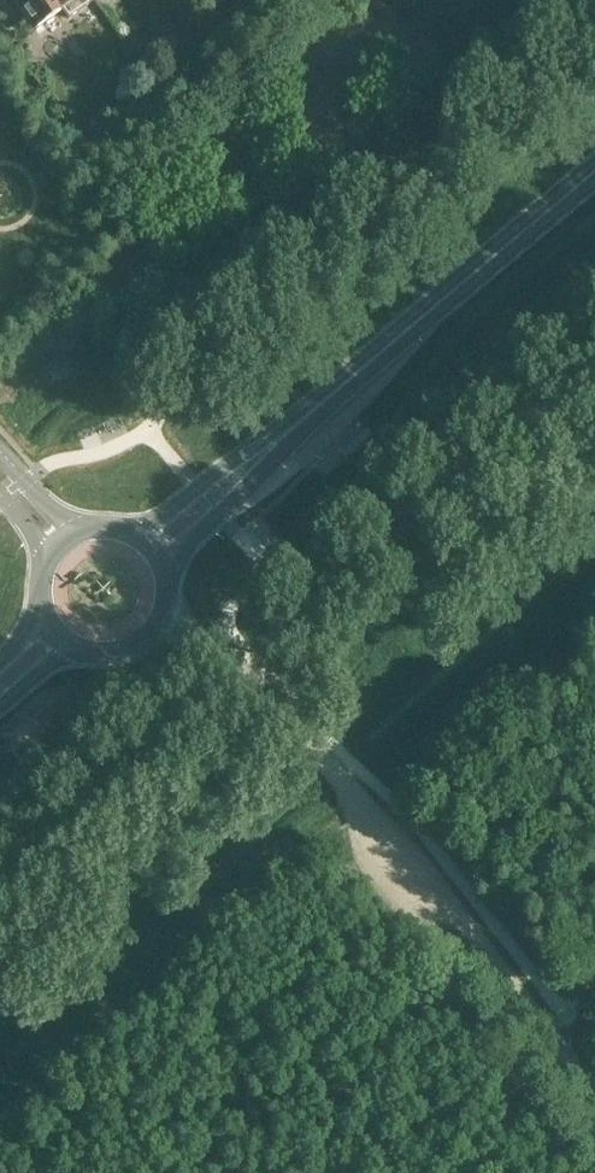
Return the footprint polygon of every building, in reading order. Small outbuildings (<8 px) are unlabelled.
[(93,0),(19,0),(16,2),(35,29),(62,10),(68,19),(94,1),(93,0)] [(212,11),(231,0),(206,0),(212,11)] [(80,128),(74,138),(88,145),(93,135),(80,128)]
